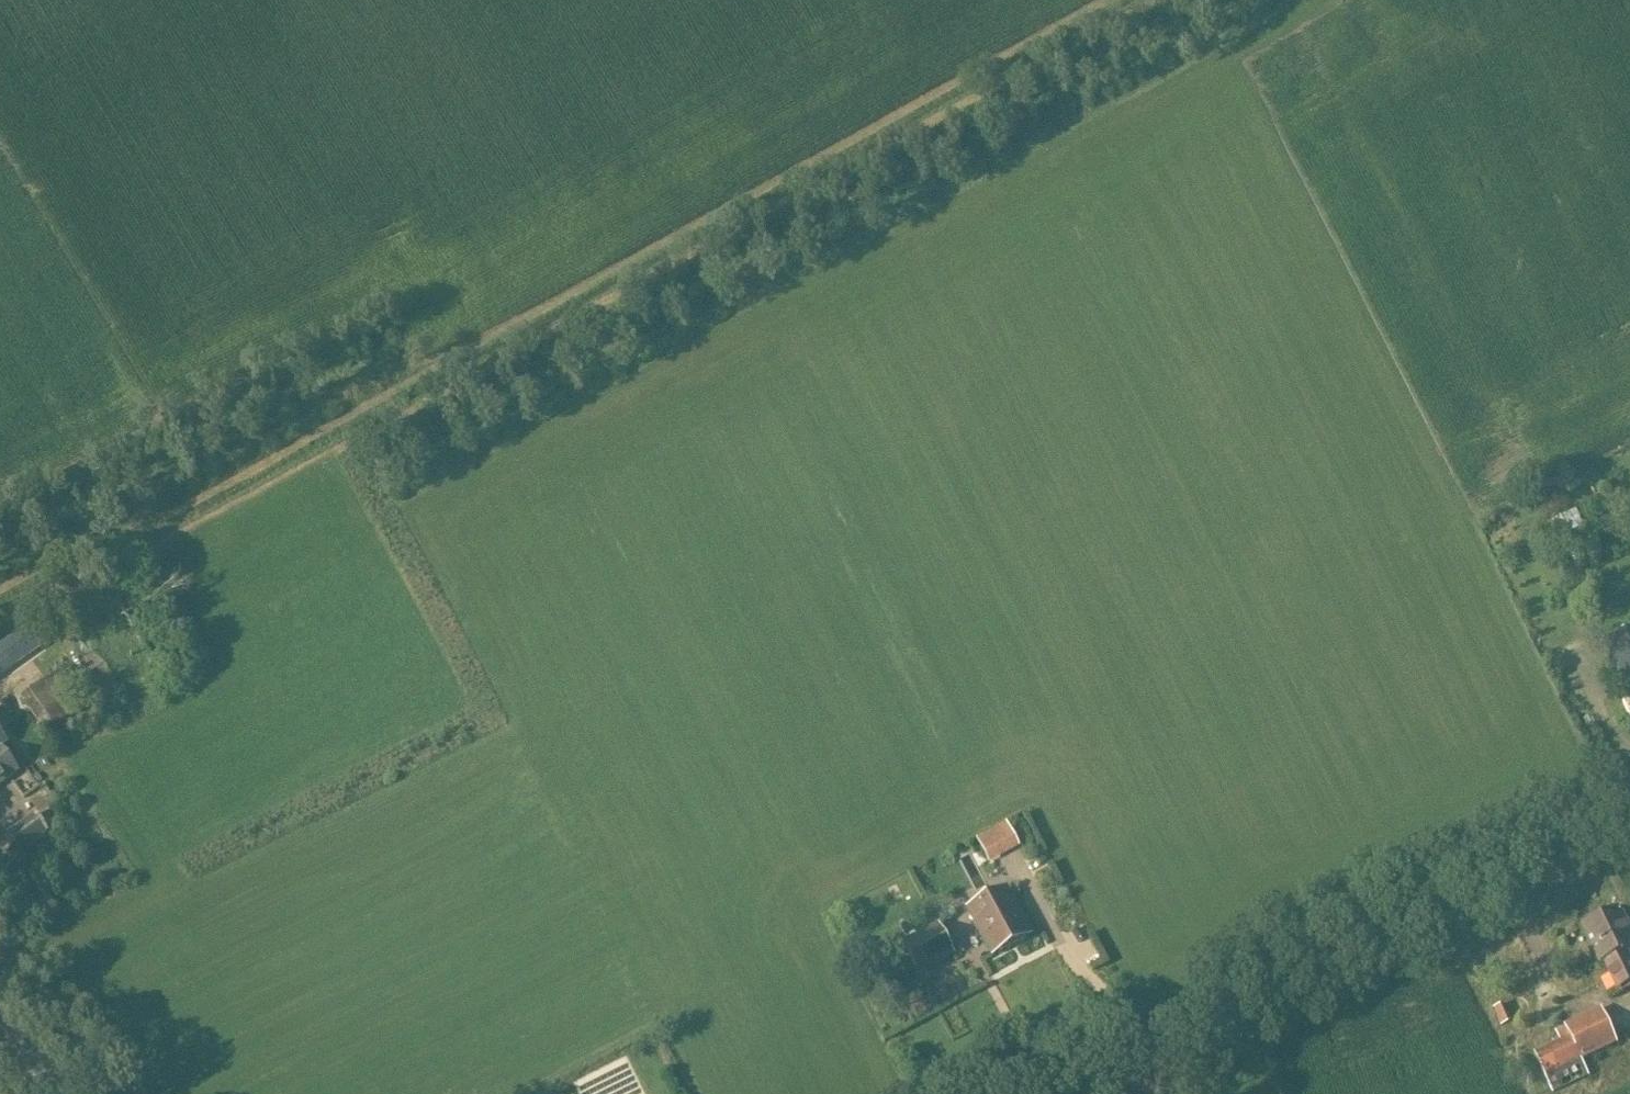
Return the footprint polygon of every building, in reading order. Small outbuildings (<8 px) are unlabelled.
[(41,649),(29,632),(0,652),(0,678),(41,649)] [(45,735),(87,708),(63,671),(20,698),(45,735)] [(19,773),(2,749),(9,745),(0,732),(0,786),(19,773)] [(36,815),(8,834),(21,853),(49,833),(36,815)] [(996,862),(1026,844),(1012,820),(982,838),(996,862)] [(993,957),(1033,936),(1007,889),(967,910),(993,957)] [(1605,963),(1619,992),(1629,987),(1629,962),(1625,952),(1629,950),(1629,936),(1619,912),(1582,930),(1599,965),(1605,963)] [(919,974),(956,954),(939,927),(903,944),(919,974)] [(1617,1044),(1602,1008),(1555,1032),(1559,1041),(1533,1054),(1552,1093),(1554,1093),(1589,1077),(1581,1062),(1617,1044)]
